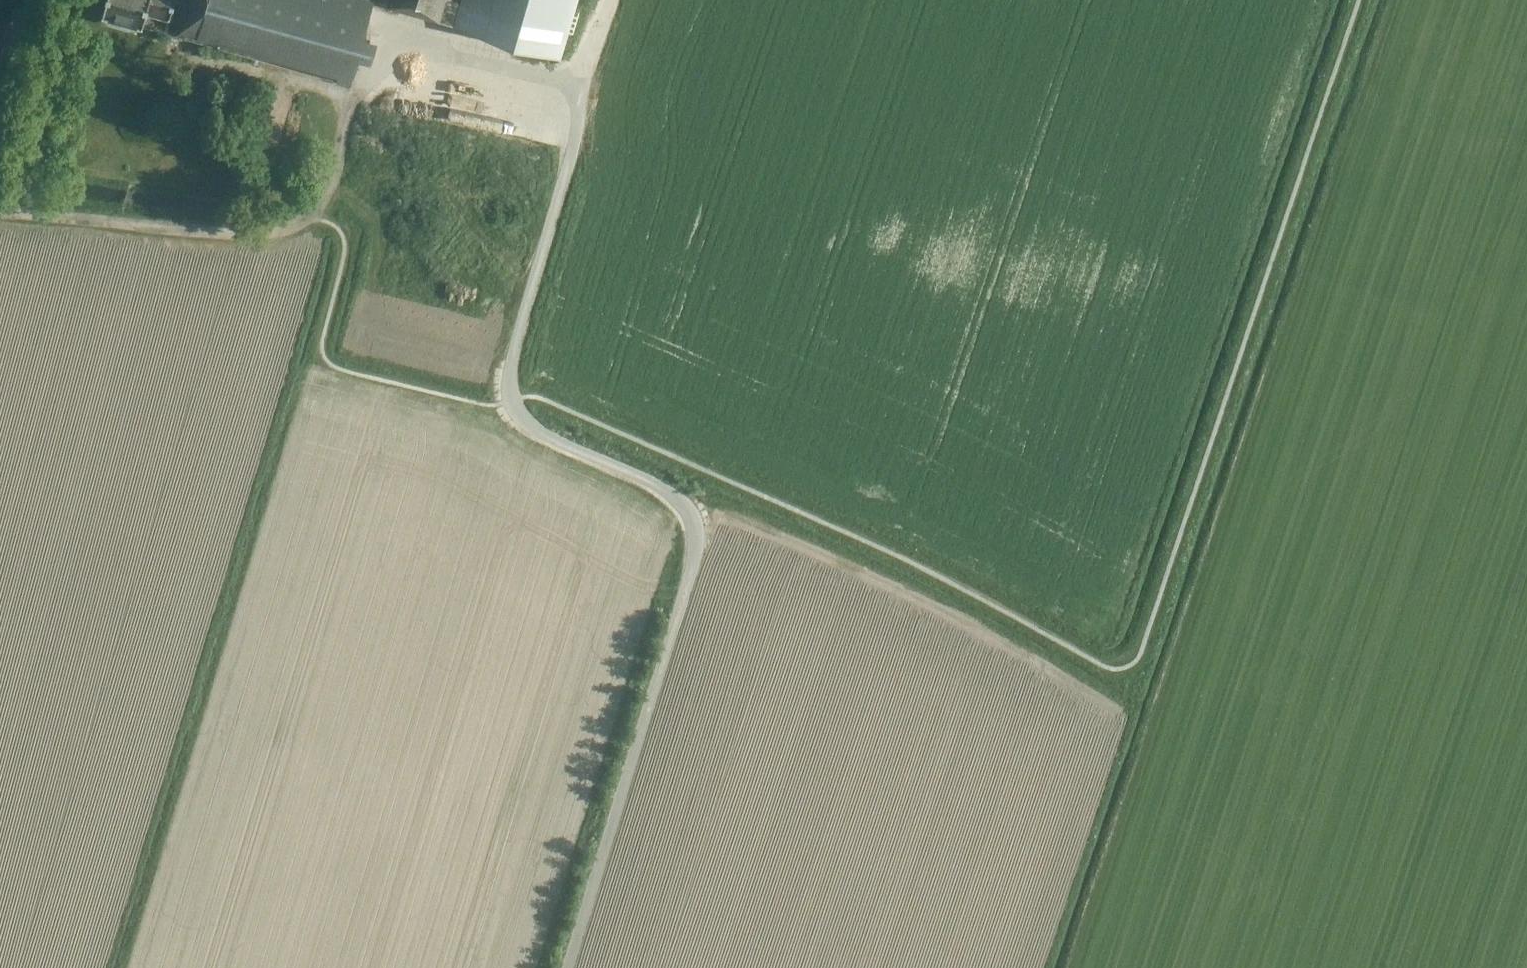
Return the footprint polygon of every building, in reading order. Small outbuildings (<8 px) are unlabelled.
[(173,38),(350,86),(374,0),(107,0),(102,18),(142,29),(146,14),(170,20),(175,1),(183,3),(173,38)] [(376,2),(450,23),(560,53),(576,0),(377,0),(376,2)]
